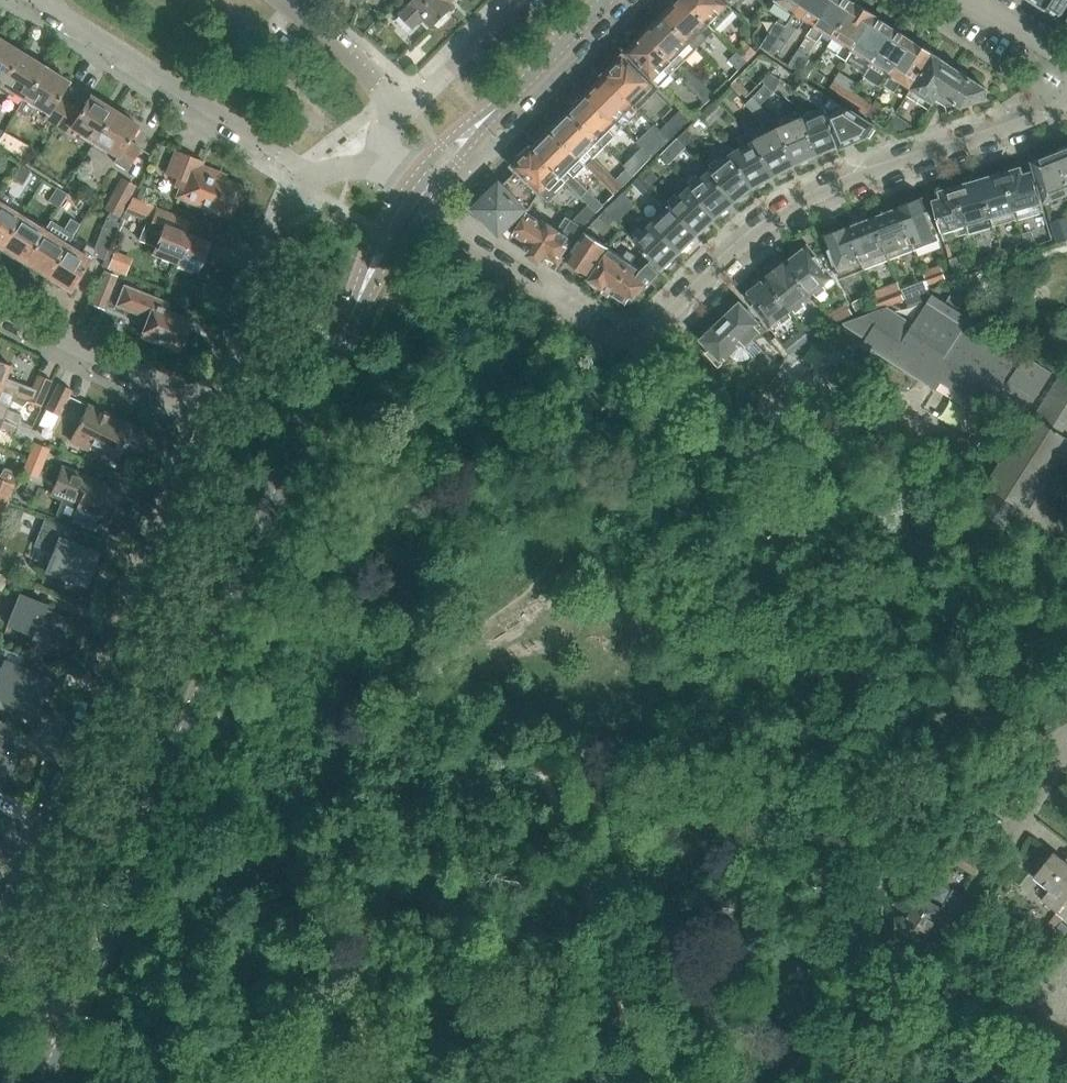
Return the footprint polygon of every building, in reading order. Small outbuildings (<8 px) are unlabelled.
[(400,14),(414,28),(423,18),(433,28),(454,7),(450,2),(452,0),(413,0),(409,4),(410,5),(400,14)] [(664,15),(698,49),(709,37),(716,30),(710,24),(686,0),(678,0),(664,15)] [(710,24),(716,30),(735,11),(724,0),(686,0),(710,24)] [(769,9),(789,22),(803,0),(775,0),(769,9)] [(814,25),(830,0),(803,0),(789,22),(799,29),(805,19),(814,25)] [(833,38),(856,3),(855,3),(852,1),(852,0),(830,0),(814,25),(808,34),(818,41),(824,32),(833,38)] [(1063,19),(1066,13),(1066,0),(1049,0),(1044,7),(1063,19)] [(875,15),(856,3),(833,38),(827,47),(837,53),(847,60),(853,51),(853,50),(875,15)] [(664,15),(645,33),(673,61),(679,67),(686,60),(698,49),(664,15)] [(867,73),(873,63),(872,63),(894,29),(875,16),(876,16),(875,15),(853,50),(853,51),(862,57),(856,66),(867,73)] [(876,78),(886,85),(914,41),(894,29),(872,63),(873,63),(882,69),(876,78)] [(673,61),(645,33),(626,52),(660,86),(672,74),(666,69),(673,61)] [(1,84),(21,52),(0,39),(0,83),(1,84)] [(912,89),(934,54),(914,41),(886,85),(896,91),(902,82),(912,89)] [(746,43),(738,51),(745,58),(753,49),(746,43)] [(738,51),(728,62),(736,69),(745,58),(738,51)] [(801,94),(824,108),(827,110),(842,146),(867,135),(873,125),(831,98),(767,56),(759,51),(757,51),(729,81),(744,95),(760,78),(766,71),(781,81),(801,94)] [(1,84),(25,98),(44,67),(21,52),(1,84)] [(934,54),(912,89),(907,95),(930,109),(936,100),(936,99),(954,70),(945,64),(944,61),(934,54)] [(623,55),(605,74),(635,105),(639,108),(658,89),(623,55)] [(45,119),(56,125),(69,103),(59,97),(68,82),(44,67),(25,98),(48,113),(45,119)] [(936,99),(936,100),(946,106),(946,112),(986,98),(987,88),(958,70),(955,71),(954,70),(936,99)] [(766,71),(760,78),(766,83),(774,92),(781,81),(766,71)] [(589,94),(617,123),(623,129),(634,118),(628,112),(635,105),(605,74),(604,75),(606,77),(599,84),(596,83),(589,90),(591,92),(589,94)] [(766,83),(752,97),(760,105),(774,92),(766,83)] [(578,101),(568,111),(605,147),(616,136),(610,130),(617,123),(589,94),(581,102),(578,101)] [(71,127),(94,142),(114,110),(90,95),(81,111),(69,103),(56,125),(68,133),(71,127)] [(824,108),(803,117),(818,154),(821,153),(823,154),(831,151),(832,148),(841,144),(842,146),(827,110),(824,108)] [(114,110),(94,142),(118,156),(114,162),(127,169),(140,148),(128,140),(138,125),(114,110)] [(560,123),(552,131),(587,165),(601,180),(609,172),(594,158),(605,147),(568,111),(559,120),(560,123)] [(680,111),(661,129),(671,139),(689,121),(680,111)] [(803,117),(780,127),(796,163),(798,162),(800,163),(808,160),(809,158),(818,154),(803,117)] [(737,120),(730,127),(740,137),(741,136),(748,144),(734,151),(754,186),(755,185),(758,186),(765,182),(766,180),(775,175),(756,140),(747,131),(737,120)] [(762,124),(747,131),(756,140),(775,175),(777,174),(779,175),(787,171),(787,168),(796,163),(780,127),(767,134),(762,124)] [(587,165),(552,131),(551,132),(548,131),(542,137),(542,141),(534,149),(532,147),(566,181),(582,197),(588,204),(597,213),(604,206),(575,177),(587,165)] [(1066,192),(1066,146),(1059,149),(1058,152),(1034,161),(1046,201),(1066,192)] [(513,166),(523,175),(537,189),(542,194),(550,187),(556,192),(566,181),(532,147),(513,166)] [(202,161),(176,150),(166,175),(178,180),(176,186),(180,188),(177,196),(231,217),(236,203),(239,201),(242,193),(241,191),(243,187),(217,177),(219,173),(200,166),(202,161)] [(734,151),(710,170),(734,202),(736,200),(739,201),(745,195),(745,193),(754,186),(734,151)] [(0,152),(0,170),(8,157),(0,152)] [(690,186),(715,217),(717,216),(720,216),(726,211),(726,208),(734,202),(710,170),(693,155),(687,161),(703,176),(690,186)] [(12,179),(22,185),(31,171),(21,165),(12,179)] [(1022,166),(1005,171),(1019,219),(1044,211),(1032,171),(1024,173),(1022,166)] [(647,168),(641,174),(648,182),(655,176),(647,168)] [(1005,171),(981,178),(995,226),(1019,219),(1005,171)] [(641,174),(633,182),(647,197),(655,189),(648,182),(641,174)] [(513,184),(507,177),(500,183),(497,187),(493,187),(487,192),(487,196),(475,209),(500,234),(525,209),(522,205),(537,189),(523,175),(513,184)] [(122,177),(105,208),(119,216),(135,184),(122,177)] [(610,178),(604,183),(613,192),(618,186),(610,178)] [(981,178),(956,185),(970,233),(995,226),(981,178)] [(57,187),(56,189),(43,181),(37,190),(50,199),(48,202),(58,208),(67,193),(57,187)] [(941,197),(933,200),(945,240),(970,233),(956,185),(939,190),(941,197)] [(690,186),(670,205),(698,234),(699,232),(702,233),(708,227),(708,224),(715,217),(690,186)] [(624,193),(608,207),(616,215),(630,200),(624,193)] [(923,197),(898,206),(915,250),(940,240),(923,197)] [(73,213),(83,219),(90,208),(81,202),(73,213)] [(0,203),(0,247),(1,248),(21,216),(0,203)] [(670,205),(652,223),(680,251),(682,249),(684,250),(690,244),(690,241),(698,234),(670,205)] [(898,207),(873,216),(890,259),(915,250),(898,206),(898,207)] [(155,246),(153,252),(198,270),(209,242),(186,233),(191,220),(181,216),(158,207),(151,223),(147,221),(139,240),(155,246)] [(609,218),(602,213),(599,218),(605,222),(609,218)] [(81,254),(67,245),(47,277),(71,291),(93,256),(104,260),(118,224),(107,215),(94,249),(87,245),(81,254)] [(542,257),(547,260),(550,255),(560,262),(583,227),(572,220),(564,233),(546,221),(543,226),(526,215),(515,232),(531,243),(528,248),(533,251),(531,255),(540,260),(542,257)] [(44,230),(21,216),(1,248),(24,262),(44,230)] [(849,225),(848,226),(865,269),(890,259),(873,216),(849,226),(849,225)] [(1057,238),(1066,234),(1066,227),(1064,217),(1052,222),(1057,238)] [(652,223),(634,240),(662,269),(664,267),(667,267),(672,261),(672,258),(680,251),(652,223)] [(848,226),(823,235),(840,278),(865,269),(848,226)] [(24,262),(47,277),(67,245),(44,230),(24,262)] [(609,248),(585,232),(567,260),(577,267),(577,273),(583,276),(588,275),(591,276),(609,248)] [(786,260),(813,295),(834,278),(809,246),(800,253),(799,251),(787,261),(786,260)] [(589,280),(612,295),(632,263),(610,248),(589,280)] [(1011,248),(1003,251),(1006,261),(1015,258),(1011,248)] [(1001,252),(989,257),(992,267),(1004,262),(1001,252)] [(962,257),(951,261),(956,275),(966,271),(962,257)] [(764,277),(765,278),(792,311),(813,295),(786,260),(764,277)] [(632,263),(612,295),(627,304),(631,298),(634,300),(660,273),(649,263),(642,270),(632,263)] [(925,275),(927,279),(930,285),(946,279),(943,269),(925,275)] [(90,304),(104,310),(118,277),(104,271),(90,304)] [(792,311),(765,278),(753,288),(753,289),(745,296),(770,328),(792,311)] [(927,279),(902,289),(907,300),(932,290),(930,285),(927,279)] [(116,305),(119,306),(148,318),(141,336),(178,350),(179,347),(183,345),(186,338),(184,335),(190,320),(165,310),(168,303),(124,285),(116,305)] [(880,289),(873,292),(880,310),(887,307),(880,289)] [(961,331),(969,318),(934,295),(914,325),(887,308),(844,323),(844,325),(867,338),(864,343),(936,389),(942,381),(996,415),(1019,380),(1015,376),(1023,364),(992,344),(984,346),(961,331)] [(731,311),(721,321),(743,344),(742,344),(755,357),(762,351),(763,350),(753,339),(765,328),(740,302),(737,305),(735,305),(731,309),(731,311)] [(848,304),(828,314),(834,322),(853,315),(848,304)] [(706,335),(702,340),(711,349),(707,353),(720,366),(742,344),(743,344),(721,321),(711,330),(709,330),(706,333),(706,335)] [(762,351),(755,357),(764,367),(770,360),(762,351)] [(755,357),(747,365),(756,375),(764,367),(755,357)] [(1,389),(10,365),(0,361),(0,389),(1,389)] [(27,401),(41,407),(51,381),(39,375),(27,401)] [(1066,380),(1062,386),(1057,383),(1036,417),(1032,415),(1026,425),(988,484),(996,489),(981,513),(1013,533),(1018,525),(1027,510),(1028,510),(1031,506),(1066,449),(1066,378),(1066,380)] [(46,409),(59,415),(72,390),(59,383),(46,409)] [(18,425),(22,416),(6,409),(7,407),(0,404),(0,417),(18,425)] [(87,405),(70,440),(88,450),(90,447),(98,450),(99,449),(118,458),(121,452),(124,453),(133,435),(130,433),(133,428),(87,405)] [(15,433),(18,425),(0,417),(0,427),(15,433)] [(49,450),(34,444),(28,456),(43,462),(49,450)] [(53,486),(80,497),(72,520),(94,529),(98,516),(110,520),(109,521),(110,522),(122,493),(121,492),(120,493),(97,484),(97,480),(61,466),(53,486)] [(10,497),(15,485),(0,479),(0,493),(10,497)] [(0,493),(0,518),(1,518),(10,497),(0,493)] [(22,511),(8,505),(4,516),(18,522),(22,511)] [(98,556),(67,543),(72,530),(45,519),(34,546),(51,553),(50,555),(48,555),(45,563),(47,564),(44,570),(86,586),(98,556)] [(7,625),(34,635),(30,645),(49,653),(51,647),(59,650),(72,620),(45,609),(47,605),(19,594),(7,625)] [(0,672),(0,695),(36,710),(48,680),(6,663),(10,651),(0,647),(0,671),(0,672)] [(2,736),(5,738),(10,724),(0,721),(0,743),(2,736)] [(2,771),(10,774),(18,754),(8,751),(9,750),(0,747),(0,776),(2,771)] [(981,863),(961,851),(955,862),(974,874),(981,863)] [(1064,864),(1066,861),(1054,852),(1034,878),(1050,890),(1042,900),(1057,913),(1066,900),(1066,866),(1064,864)] [(909,916),(898,916),(900,935),(905,934),(921,944),(943,908),(920,895),(909,916)] [(1062,921),(1055,916),(1049,924),(1056,929),(1062,921)]
